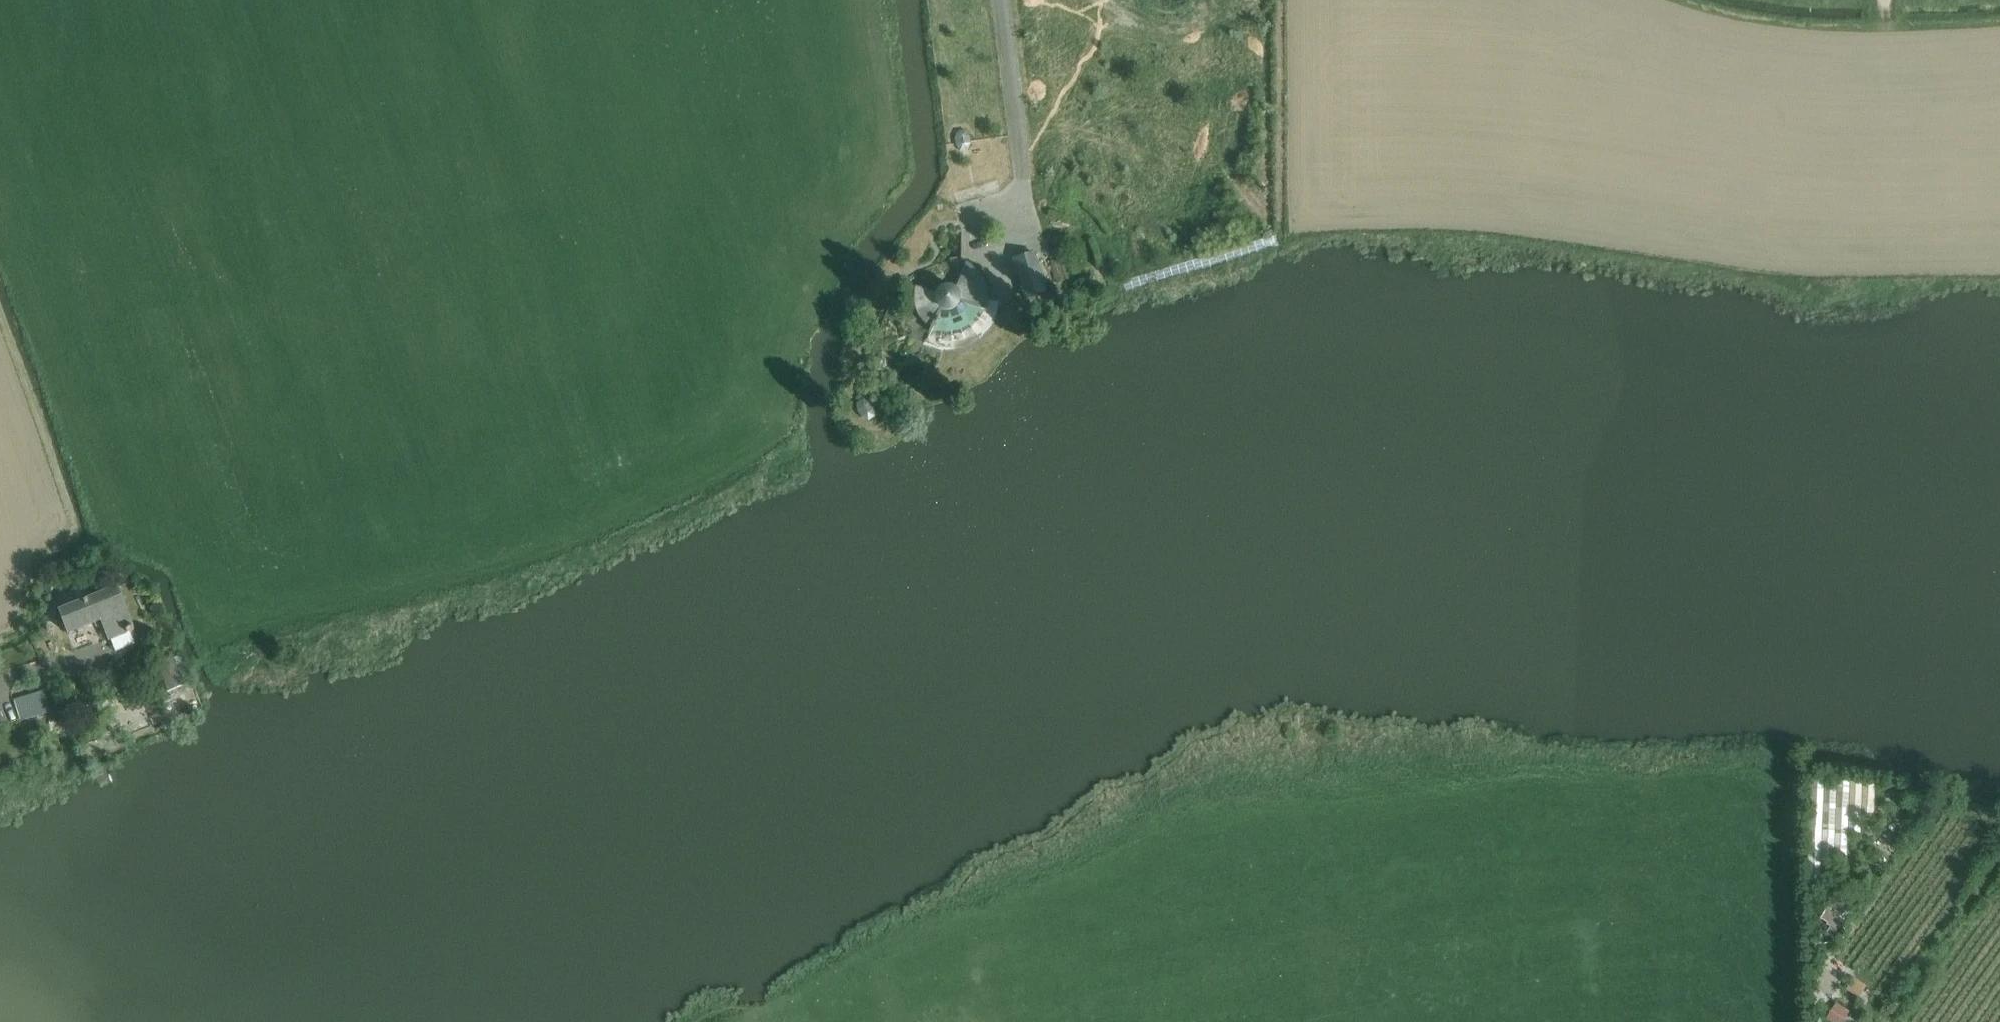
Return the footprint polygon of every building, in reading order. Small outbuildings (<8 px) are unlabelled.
[(1034,254),(1013,260),(1025,299),(1045,293),(1034,254)] [(967,263),(954,286),(951,285),(949,285),(946,285),(945,285),(942,286),(940,287),(938,289),(937,290),(936,291),(935,293),(916,288),(914,298),(915,308),(919,316),(925,324),(931,328),(929,332),(931,333),(931,332),(941,336),(952,336),(962,334),(971,328),(979,320),(983,311),(986,312),(987,310),(984,308),(986,301),(988,301),(987,288),(983,279),(976,270),(967,263)] [(109,641),(111,640),(116,652),(135,645),(130,632),(134,630),(117,588),(59,611),(68,634),(101,621),(109,641)] [(13,700),(17,712),(18,717),(46,709),(41,692),(13,700)] [(1810,852),(1848,853),(1849,833),(1863,833),(1865,783),(1812,781),(1810,852)] [(1855,980),(1848,989),(1858,996),(1864,986),(1855,980)] [(1828,1018),(1834,1021),(1839,1021),(1846,1012),(1837,1005),(1828,1018)]
